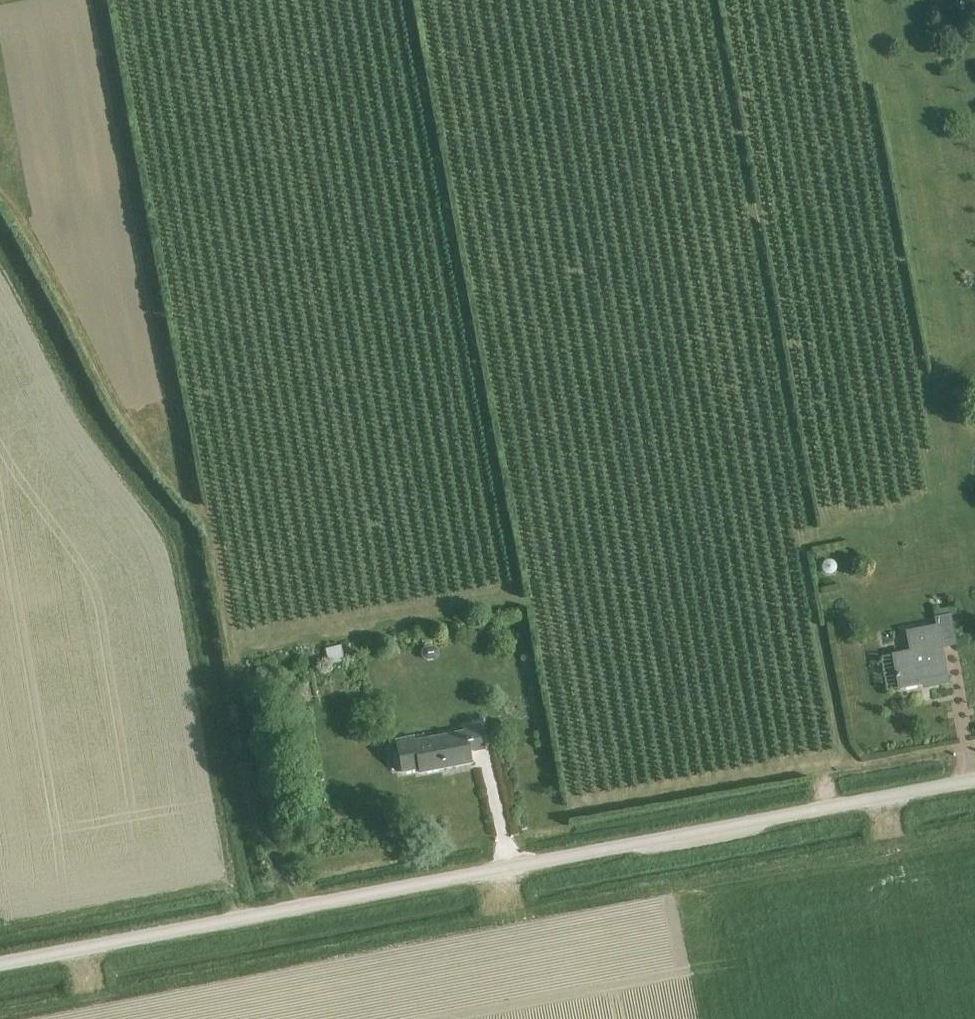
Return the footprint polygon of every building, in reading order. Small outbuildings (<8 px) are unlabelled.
[(823,564),(822,568),(822,571),(825,574),(829,576),(832,575),(835,572),(837,569),(836,565),(833,562),(830,561),(826,561),(823,564)] [(913,630),(917,650),(899,653),(905,686),(936,680),(937,685),(954,681),(947,645),(962,642),(957,613),(941,616),(943,625),(913,630)] [(340,646),(324,649),(328,665),(344,661),(340,646)] [(424,648),(421,652),(421,653),(422,657),(425,660),(435,659),(438,655),(438,650),(437,650),(434,647),(424,648)] [(423,771),(423,772),(474,762),(472,751),(488,748),(483,722),(467,725),(468,732),(415,742),(413,736),(394,741),(397,752),(394,752),(392,756),(394,764),(397,768),(400,767),(401,774),(423,771)]
